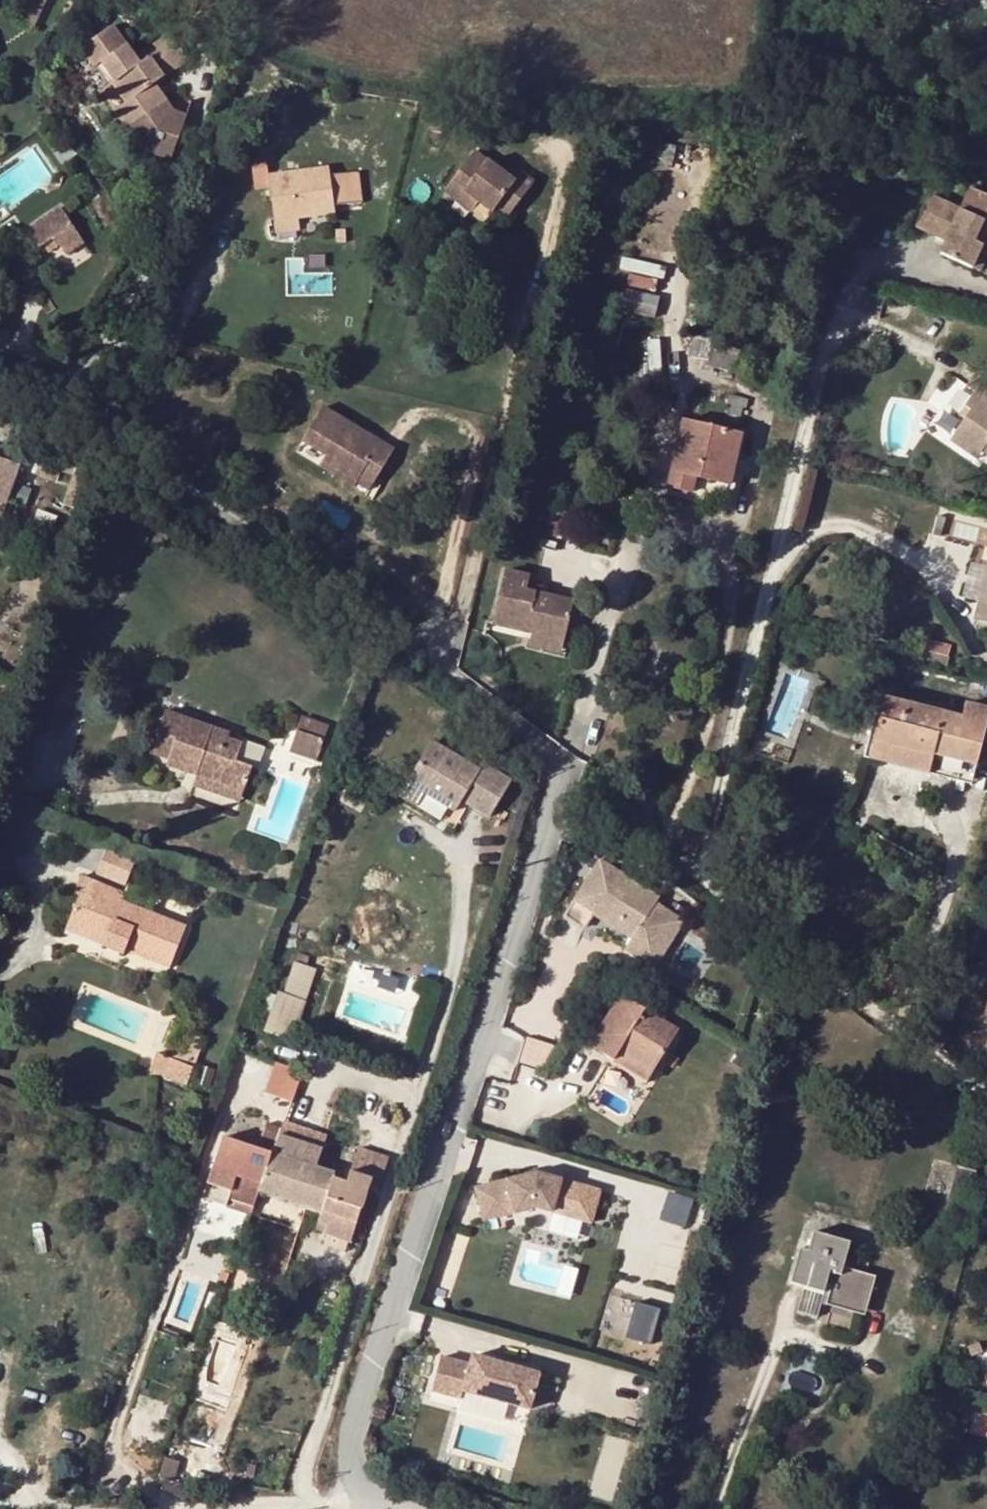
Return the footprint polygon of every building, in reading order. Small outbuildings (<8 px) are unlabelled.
[(16,18),(24,21),(34,0),(25,0),(16,18)] [(115,85),(112,87),(125,106),(121,110),(134,127),(140,122),(168,103),(156,85),(188,63),(168,34),(152,44),(157,52),(139,67),(112,29),(80,51),(93,70),(100,65),(115,85)] [(107,90),(112,87),(115,85),(100,65),(93,70),(107,90)] [(174,112),(168,103),(140,122),(152,139),(175,148),(186,118),(174,112)] [(134,127),(121,110),(115,114),(127,132),(134,127)] [(175,148),(152,139),(140,122),(134,127),(127,132),(141,152),(170,163),(175,148)] [(469,166),(437,209),(464,229),(472,221),(476,216),(488,227),(500,237),(529,198),(515,187),(509,196),(481,175),(469,166)] [(260,173),(244,175),(248,208),(263,205),(267,239),(329,231),(328,223),(356,219),(353,189),(324,193),(322,183),(262,190),(260,173)] [(930,239),(934,229),(943,233),(939,242),(933,256),(966,270),(976,246),(985,249),(986,245),(986,226),(919,198),(907,229),(930,239)] [(488,227),(476,216),(472,221),(484,232),(488,227)] [(66,241),(52,221),(19,244),(32,265),(66,241)] [(934,229),(930,239),(939,242),(943,233),(934,229)] [(975,273),(985,249),(976,246),(966,270),(975,273)] [(744,349),(706,341),(701,362),(741,371),(744,349)] [(953,433),(980,451),(986,456),(986,383),(972,373),(961,387),(970,394),(960,408),(967,413),(953,433)] [(747,398),(729,394),(727,402),(731,403),(727,421),(736,424),(741,406),(745,407),(747,398)] [(684,420),(668,486),(694,492),(697,477),(727,484),(740,433),(684,420)] [(314,423),(294,457),(318,471),(333,480),(327,490),(347,503),(350,499),(363,506),(387,466),(314,423)] [(980,451),(953,433),(948,439),(974,459),(980,451)] [(7,504),(20,467),(0,459),(0,501),(7,504)] [(327,490),(333,480),(318,471),(311,481),(327,490)] [(694,492),(668,486),(667,493),(728,509),(734,486),(727,484),(697,477),(694,492)] [(941,510),(939,534),(982,539),(985,514),(941,510)] [(975,595),(986,598),(986,551),(975,595)] [(529,591),(531,584),(526,583),(527,574),(504,570),(491,623),(530,633),(564,642),(574,601),(545,594),(529,591)] [(547,588),(531,584),(529,591),(545,594),(547,588)] [(975,595),(971,614),(986,618),(986,598),(975,595)] [(564,642),(530,633),(527,645),(562,653),(564,642)] [(951,645),(926,637),(922,648),(948,656),(951,645)] [(871,748),(931,764),(934,753),(975,764),(986,720),(986,710),(967,703),(963,718),(884,697),(871,748)] [(151,752),(169,759),(186,765),(189,756),(199,760),(195,775),(242,792),(250,766),(256,748),(241,743),(227,738),(229,733),(165,711),(151,752)] [(327,722),(299,713),(286,750),(314,759),(327,722)] [(479,757),(475,763),(469,760),(434,739),(402,793),(441,817),(450,803),(457,807),(463,798),(491,814),(513,777),(485,760),(479,757)] [(931,764),(871,748),(868,757),(928,773),(931,764)] [(186,765),(169,759),(166,766),(195,775),(199,760),(189,756),(186,765)] [(242,792),(195,775),(192,785),(239,802),(242,792)] [(801,804),(794,800),(788,812),(795,817),(801,804)] [(573,828),(565,826),(562,835),(570,837),(573,828)] [(129,884),(139,857),(108,846),(99,873),(129,884)] [(566,915),(586,927),(590,919),(663,961),(691,911),(598,858),(566,915)] [(79,894),(69,920),(106,936),(102,945),(123,954),(126,949),(169,966),(185,927),(122,900),(125,894),(81,875),(73,892),(79,894)] [(106,936),(69,920),(65,929),(102,945),(106,936)] [(167,973),(169,966),(126,949),(123,954),(167,973)] [(283,994),(303,1000),(314,969),(294,962),(283,994)] [(277,992),(264,1029),(291,1038),(303,1000),(283,994),(277,992)] [(590,1045),(614,1061),(618,1053),(650,1073),(679,1030),(621,995),(590,1045)] [(199,1061),(206,1035),(185,1029),(183,1037),(186,1038),(181,1055),(199,1061)] [(549,1067),(557,1043),(530,1034),(522,1058),(549,1067)] [(191,1064),(152,1050),(146,1068),(184,1082),(191,1064)] [(618,1053),(614,1061),(611,1064),(643,1084),(650,1073),(618,1053)] [(281,1063),(277,1074),(298,1081),(302,1070),(281,1063)] [(298,1081),(277,1074),(270,1093),(290,1100),(298,1081)] [(281,1123),(264,1117),(254,1146),(271,1152),(281,1123)] [(327,1135),(282,1120),(281,1123),(271,1152),(259,1189),(322,1211),(319,1220),(326,1223),(323,1231),(350,1240),(361,1211),(370,1188),(376,1189),(388,1157),(359,1147),(347,1182),(333,1179),(335,1172),(316,1166),(327,1135)] [(230,1197),(253,1204),(259,1189),(271,1152),(223,1136),(201,1196),(227,1205),(230,1197)] [(543,1168),(477,1181),(484,1218),(539,1208),(597,1221),(606,1184),(558,1174),(564,1173),(543,1168)] [(690,1222),(696,1195),(670,1189),(664,1217),(690,1222)] [(227,1205),(250,1213),(253,1204),(230,1197),(227,1205)] [(316,1229),(323,1231),(326,1223),(319,1220),(316,1229)] [(850,1242),(813,1232),(807,1251),(800,1249),(790,1282),(803,1286),(795,1312),(815,1317),(824,1287),(833,1289),(828,1302),(859,1311),(868,1280),(841,1272),(850,1242)] [(631,1334),(655,1338),(661,1304),(636,1300),(631,1334)] [(444,1351),(436,1383),(533,1409),(544,1367),(474,1349),(471,1358),(444,1351)] [(167,1458),(160,1478),(173,1483),(181,1462),(167,1458)]
